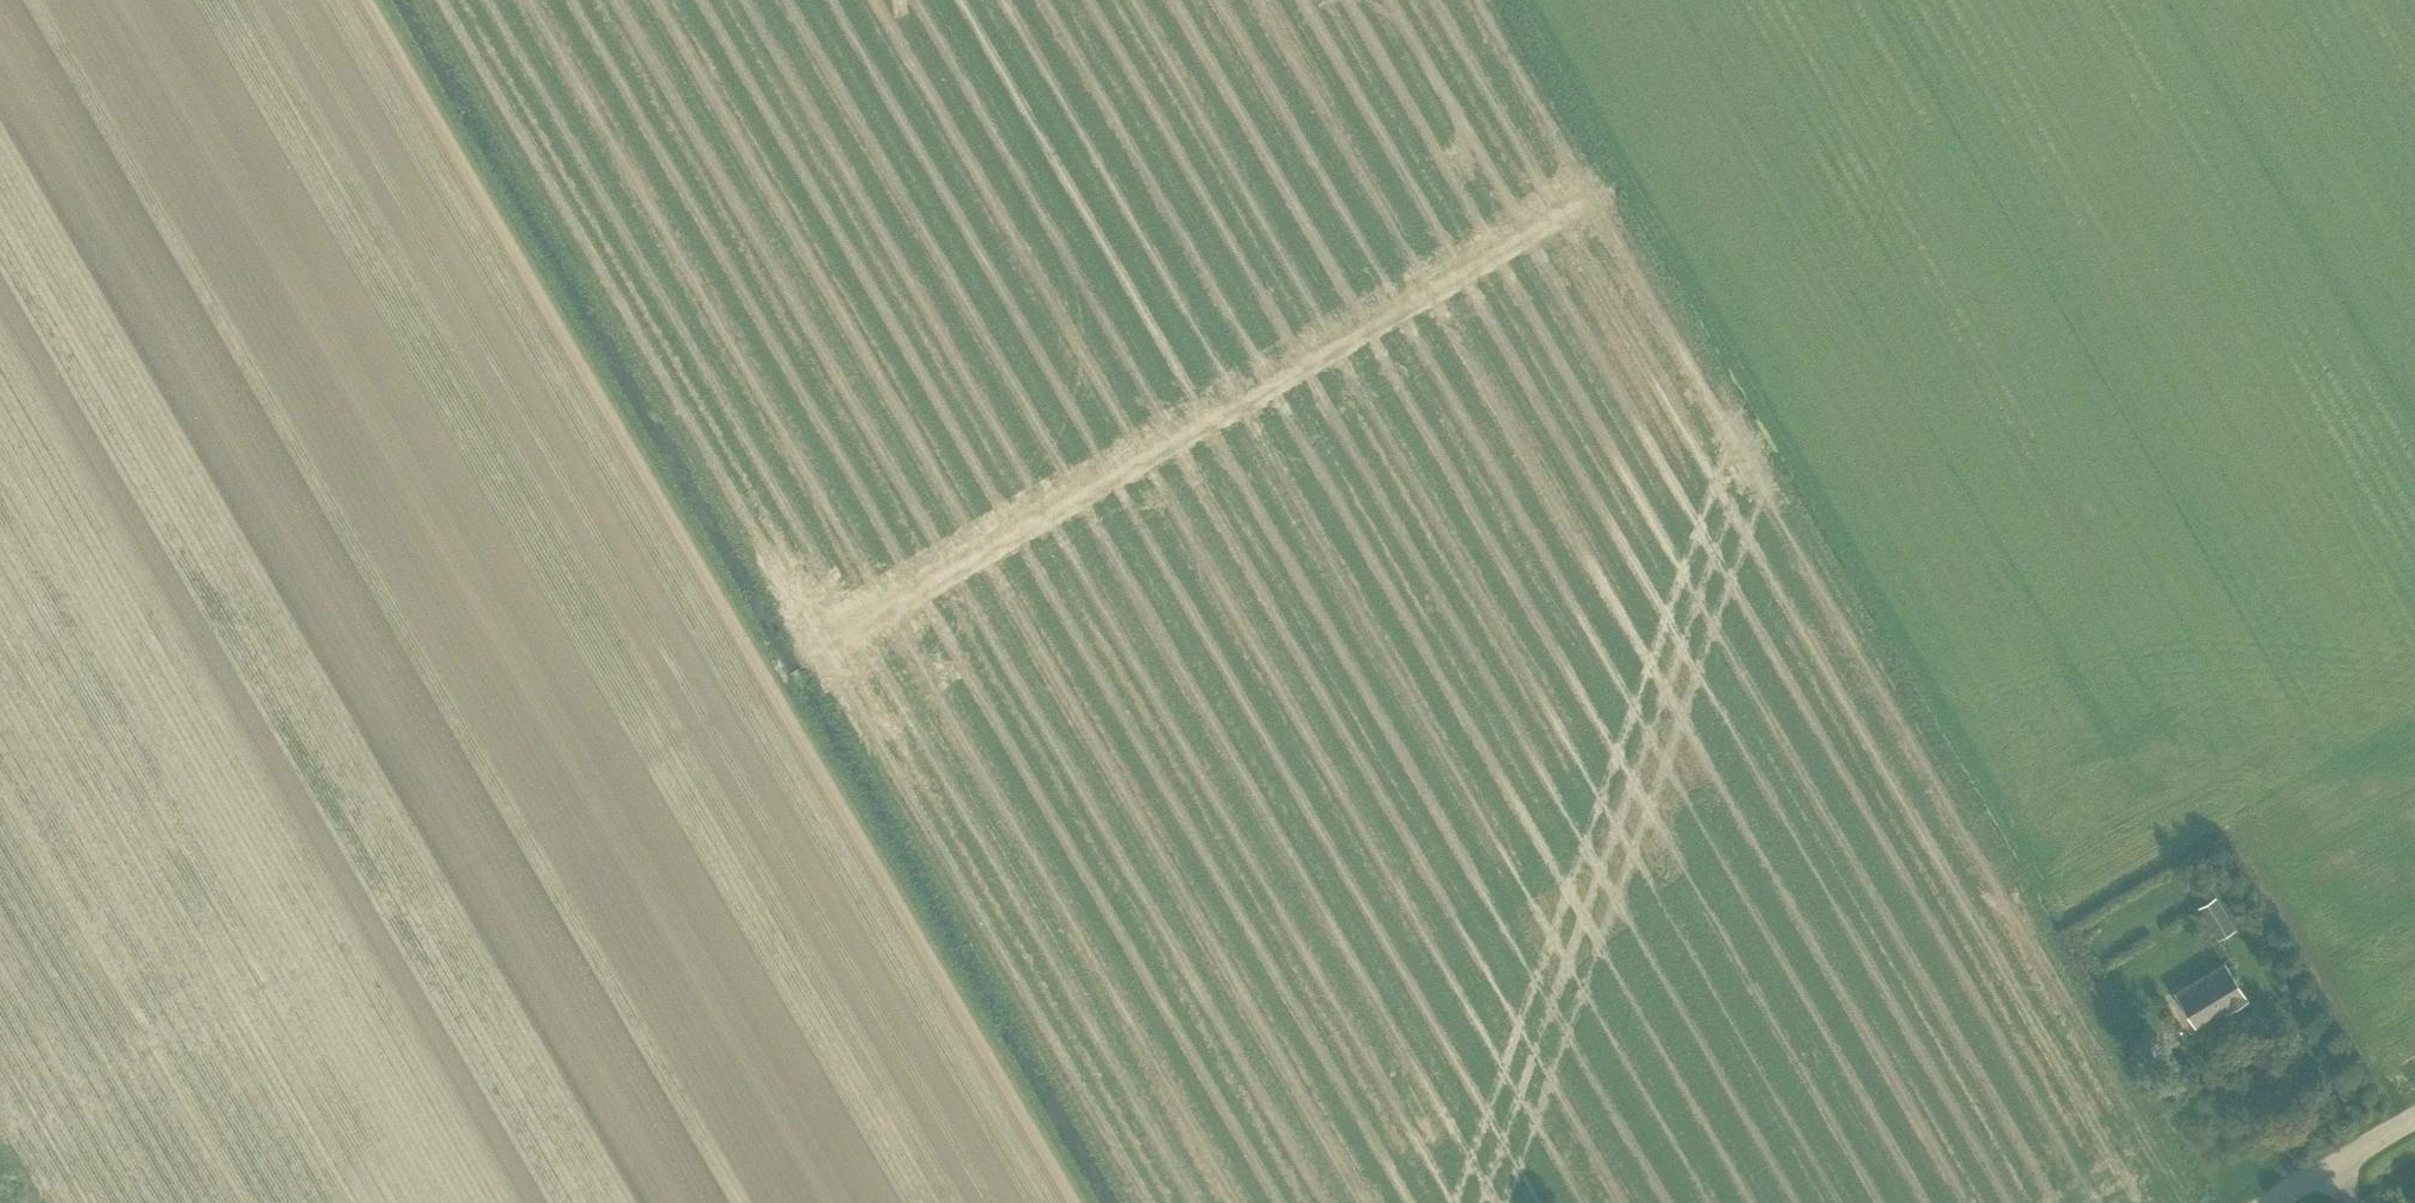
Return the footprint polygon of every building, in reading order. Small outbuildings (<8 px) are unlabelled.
[(2235,931),(2216,899),(2201,908),(2220,940),(2235,931)] [(2232,1010),(2249,1000),(2229,967),(2212,977),(2214,981),(2182,1001),(2197,1025),(2230,1006),(2232,1010)]
